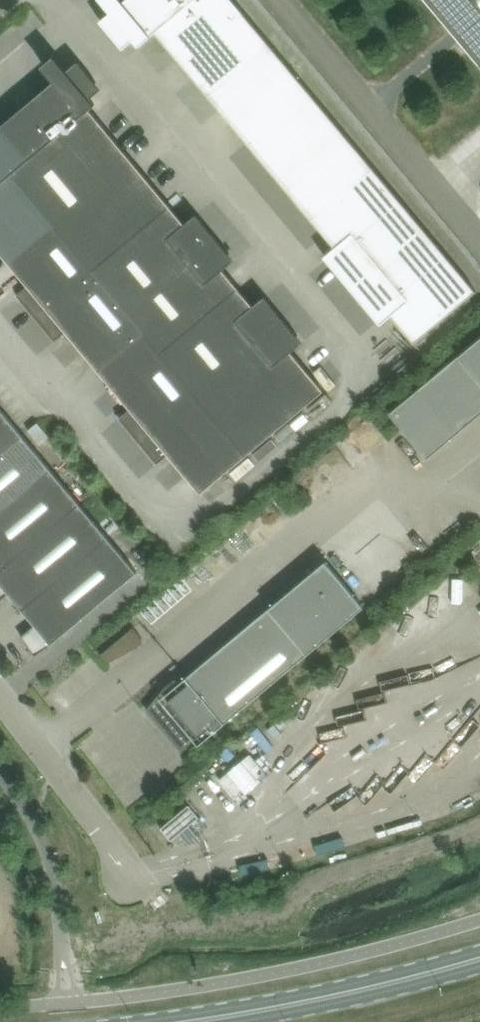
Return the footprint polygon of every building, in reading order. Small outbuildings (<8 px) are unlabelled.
[(233,0),(129,0),(125,3),(123,0),(112,0),(106,5),(111,11),(100,21),(123,48),(134,39),(140,45),(156,32),(312,219),(373,168),(233,0)] [(479,65),(479,0),(426,0),(479,65)] [(13,172),(55,223),(66,237),(143,173),(90,109),(95,104),(90,98),(101,89),(78,61),(67,70),(62,64),(50,75),(57,83),(2,129),(28,160),(13,172)] [(13,172),(28,160),(2,129),(0,130),(0,183),(13,172)] [(324,256),(352,289),(425,229),(373,168),(312,219),(335,246),(324,256)] [(9,261),(55,223),(13,172),(0,183),(0,251),(9,261)] [(66,237),(93,269),(170,205),(143,173),(66,237)] [(170,205),(93,269),(128,310),(215,237),(196,214),(185,223),(170,205)] [(24,298),(38,315),(93,269),(66,237),(55,223),(9,261),(28,285),(17,294),(22,300),(24,298)] [(425,229),(352,289),(381,323),(392,314),(415,342),(476,290),(425,229)] [(128,310),(145,331),(162,351),(238,287),(223,269),(234,260),(215,237),(128,310)] [(66,331),(98,369),(145,331),(128,310),(93,269),(38,315),(52,332),(50,334),(55,340),(66,331)] [(162,351),(196,392),(284,319),(265,296),(254,305),(238,287),(162,351)] [(284,319),(196,392),(247,454),(324,390),(292,351),(303,342),(284,319)] [(126,421),(141,439),(196,392),(162,351),(145,331),(98,369),(131,408),(120,417),(124,423),(126,421)] [(427,457),(479,412),(479,335),(389,412),(427,457)] [(196,392),(141,439),(155,456),(153,457),(158,463),(169,454),(201,492),(247,454),(196,392)] [(23,434),(0,407),(0,453),(23,434)] [(38,422),(29,430),(40,443),(49,436),(38,422)] [(51,468),(23,434),(0,453),(0,511),(51,468)] [(80,503),(51,468),(0,511),(0,569),(80,503)] [(23,608),(108,537),(80,503),(0,569),(0,601),(10,593),(23,608)] [(108,537),(23,608),(36,624),(22,635),(35,655),(58,640),(57,639),(137,571),(108,537)] [(147,709),(181,750),(209,727),(213,732),(364,606),(326,560),(312,571),(308,567),(279,592),(282,596),(179,682),(178,680),(176,678),(172,678),(170,680),(147,709)] [(101,654),(108,662),(140,644),(142,642),(143,639),(142,636),(133,626),(101,654)] [(479,703),(479,672),(472,675),(465,669),(469,664),(404,685),(418,696),(426,693),(436,722),(426,735),(436,742),(444,739),(448,734),(461,730),(479,703)] [(222,780),(242,788),(250,770),(229,762),(222,780)] [(171,840),(199,817),(189,804),(161,827),(171,840)]
